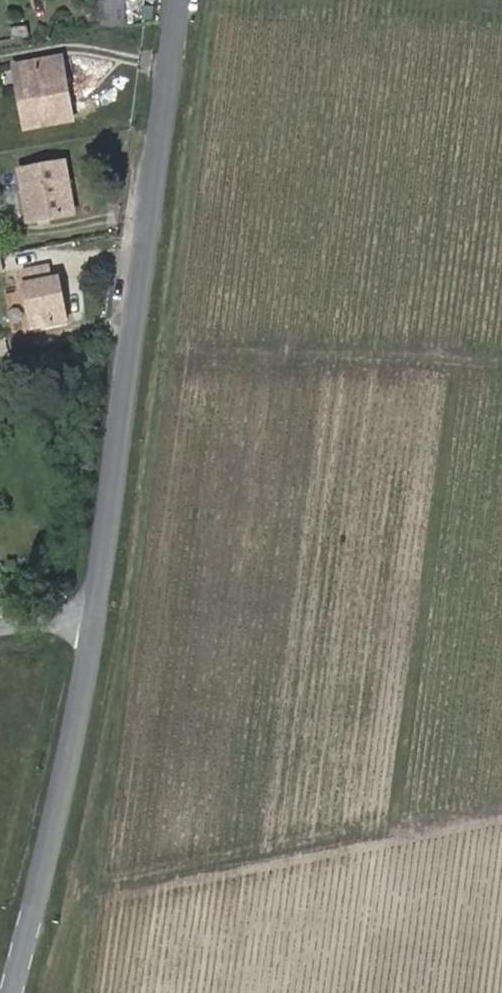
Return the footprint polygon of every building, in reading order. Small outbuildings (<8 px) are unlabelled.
[(124,0),(120,0),(95,2),(97,27),(127,24),(126,11),(124,0)] [(126,11),(139,10),(138,0),(124,0),(126,11)] [(71,120),(60,57),(14,66),(25,129),(71,120)] [(73,213),(64,162),(19,171),(28,221),(73,213)] [(67,321),(60,286),(52,288),(50,280),(47,267),(21,272),(31,318),(46,316),(48,325),(67,321)] [(60,286),(58,278),(50,280),(52,288),(60,286)]
